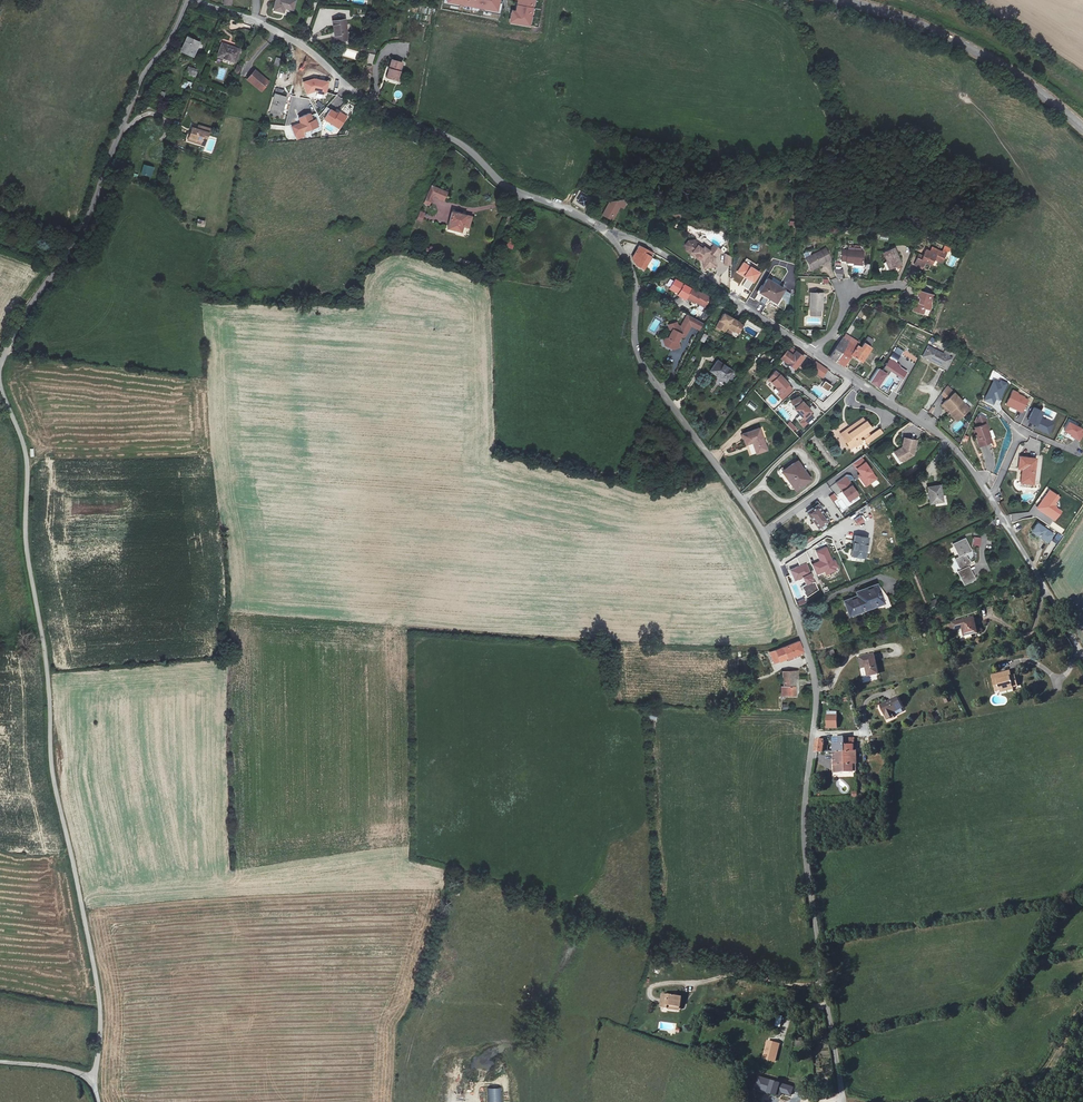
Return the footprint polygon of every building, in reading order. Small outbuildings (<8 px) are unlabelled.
[(232,2),(225,0),(223,6),(230,8),(232,2)] [(294,0),(275,0),(272,9),(283,12),(284,7),(292,9),(294,0)] [(446,3),(498,14),(501,0),(447,0),(446,3)] [(518,0),(516,12),(512,10),(510,23),(530,28),(536,0),(517,0),(518,0)] [(347,39),(343,19),(331,21),(334,41),(347,39)] [(194,54),(200,40),(187,35),(185,40),(187,40),(183,50),(194,54)] [(217,55),(234,61),(239,48),(221,42),(217,55)] [(383,75),(393,78),(397,69),(399,61),(389,58),(383,75)] [(240,63),(234,61),(230,71),(237,73),(240,63)] [(199,66),(190,62),(187,70),(196,74),(199,66)] [(268,79),(252,69),(245,80),(260,91),(268,79)] [(329,90),(326,77),(303,84),(307,97),(329,90)] [(189,90),(192,83),(183,80),(181,87),(189,90)] [(272,91),(281,94),(283,87),(274,84),(272,91)] [(281,94),(272,91),(266,112),(278,116),(279,111),(282,112),(286,95),(281,94)] [(341,129),(348,116),(338,111),(338,113),(330,109),(324,121),(341,129)] [(319,126),(309,114),(300,121),(310,133),(319,126)] [(201,137),(205,139),(208,132),(197,128),(197,127),(190,124),(186,135),(192,137),(191,141),(199,144),(201,137)] [(150,167),(140,164),(137,174),(148,176),(150,167)] [(432,185),(423,204),(430,207),(434,198),(444,202),(449,192),(432,185)] [(578,191),(572,203),(584,208),(589,196),(578,191)] [(626,208),(631,199),(621,199),(613,200),(609,201),(602,214),(613,219),(620,205),(626,208)] [(420,211),(417,220),(422,222),(426,213),(420,211)] [(467,233),(471,218),(452,212),(448,227),(467,233)] [(636,264),(643,268),(650,255),(646,253),(647,250),(639,246),(632,258),(636,264)] [(705,253),(706,251),(695,246),(690,248),(688,253),(690,258),(702,264),(702,263),(701,263),(701,262),(700,261),(700,260),(692,257),(690,253),(692,250),(695,249),(705,253)] [(700,260),(705,263),(708,264),(711,272),(723,267),(720,259),(723,250),(715,247),(713,252),(712,254),(706,251),(705,253),(695,249),(692,250),(690,253),(692,257),(700,260)] [(902,264),(894,248),(883,253),(891,269),(902,264)] [(825,249),(805,258),(811,270),(831,260),(825,249)] [(863,252),(841,252),(840,262),(846,263),(846,265),(862,265),(863,252)] [(935,260),(927,256),(926,259),(922,257),(918,266),(928,271),(930,264),(939,268),(942,259),(936,257),(935,260)] [(716,274),(712,279),(717,284),(721,279),(716,274)] [(674,277),(669,287),(678,292),(677,293),(685,298),(686,297),(695,301),(700,292),(674,277)] [(783,291),(767,280),(759,294),(775,304),(783,291)] [(787,304),(792,294),(786,291),(781,300),(787,304)] [(929,308),(933,295),(921,291),(919,296),(921,296),(918,302),(914,301),(911,309),(922,313),(924,307),(929,308)] [(822,293),(809,293),(809,310),(810,310),(821,310),(822,310),(822,293)] [(739,324),(723,315),(716,328),(724,333),(727,329),(734,333),(739,324)] [(692,323),(683,318),(680,322),(676,319),(667,322),(671,332),(659,337),(662,345),(669,350),(680,345),(678,342),(681,336),(685,335),(692,323)] [(866,335),(863,343),(870,347),(874,341),(866,335)] [(843,366),(850,355),(857,345),(849,340),(846,345),(835,360),(843,366)] [(828,356),(835,360),(846,345),(839,341),(829,355),(828,356)] [(857,345),(850,355),(861,362),(871,347),(870,347),(863,343),(861,347),(857,345)] [(951,359),(927,347),(922,358),(946,369),(951,359)] [(803,357),(795,350),(791,355),(786,350),(779,358),(793,368),(803,357)] [(890,358),(885,368),(903,380),(908,372),(901,368),(900,365),(890,358)] [(824,366),(813,359),(807,365),(818,374),(824,366)] [(733,373),(717,362),(709,375),(725,386),(733,373)] [(880,369),(871,383),(880,389),(888,374),(880,369)] [(781,375),(775,371),(768,380),(772,383),(776,388),(776,389),(780,393),(778,395),(783,400),(794,390),(790,386),(790,385),(781,375)] [(999,383),(994,380),(984,401),(994,405),(997,400),(1000,401),(1009,384),(1001,380),(999,383)] [(825,381),(822,387),(829,392),(832,386),(825,381)] [(1019,393),(1013,390),(1005,405),(1023,414),(1029,400),(1025,398),(1026,397),(1019,395),(1019,393)] [(970,408),(956,391),(942,403),(956,419),(970,408)] [(750,401),(746,405),(753,411),(757,408),(750,401)] [(814,412),(803,401),(794,409),(805,421),(814,412)] [(1043,412),(1035,408),(1029,422),(1039,427),(1038,429),(1049,434),(1054,425),(1051,423),(1053,420),(1051,419),(1054,412),(1045,408),(1043,412)] [(848,438),(844,442),(848,447),(852,444),(853,444),(859,440),(856,436),(860,433),(862,436),(860,437),(864,442),(881,430),(876,423),(866,431),(864,427),(867,424),(863,418),(859,413),(854,417),(847,422),(850,427),(843,431),(848,438)] [(792,431),(796,428),(790,421),(787,424),(792,431)] [(836,430),(844,442),(848,438),(843,431),(850,427),(847,422),(836,430)] [(992,441),(985,422),(971,427),(979,446),(992,441)] [(1070,423),(1065,432),(1079,440),(1082,434),(1082,430),(1070,423)] [(759,446),(754,437),(748,440),(743,430),(733,435),(743,454),(759,446)] [(914,439),(902,436),(900,445),(900,447),(900,448),(897,447),(892,451),(897,459),(905,453),(907,456),(911,453),(914,439)] [(863,457),(852,464),(860,474),(858,476),(866,488),(878,479),(863,457)] [(1023,480),(1035,481),(1037,459),(1019,457),(1018,469),(1024,470),(1023,480)] [(801,476),(792,462),(782,470),(791,484),(789,485),(792,490),(808,479),(805,473),(801,476)] [(854,486),(846,476),(835,483),(849,503),(860,496),(853,487),(854,486)] [(942,499),(939,483),(927,485),(930,501),(942,499)] [(1061,499),(1050,490),(1036,509),(1056,522),(1063,513),(1058,509),(1057,503),(1061,499)] [(828,520),(816,504),(806,512),(818,528),(828,520)] [(858,526),(865,521),(861,515),(854,520),(858,526)] [(1055,535),(1038,524),(1032,533),(1048,544),(1055,535)] [(863,556),(867,537),(854,534),(850,554),(863,556)] [(810,539),(808,535),(800,539),(803,543),(810,539)] [(981,546),(981,537),(973,537),(973,546),(981,546)] [(968,550),(964,538),(950,543),(955,557),(954,557),(958,568),(956,569),(961,582),(972,578),(967,565),(970,563),(968,558),(966,558),(964,554),(963,555),(962,552),(968,550)] [(827,547),(816,551),(820,561),(812,564),(817,576),(824,572),(826,576),(837,571),(836,569),(839,568),(836,560),(833,561),(827,547)] [(806,563),(790,570),(795,582),(803,578),(807,586),(814,583),(813,581),(815,580),(806,563)] [(882,601),(876,582),(857,587),(859,593),(842,600),(845,610),(850,608),(851,612),(882,601)] [(804,598),(796,602),(798,607),(806,603),(804,598)] [(976,631),(972,616),(960,619),(963,634),(976,631)] [(799,640),(776,650),(781,660),(803,651),(799,640)] [(876,673),(873,653),(858,655),(859,665),(864,664),(866,675),(876,673)] [(1023,681),(1021,673),(1015,674),(1013,667),(996,672),(997,677),(995,677),(996,683),(1003,682),(1004,686),(1011,685),(1011,683),(1017,681),(1017,683),(1023,681)] [(781,686),(781,694),(795,694),(795,677),(798,677),(797,673),(797,669),(783,669),(785,686),(781,686)] [(897,708),(894,696),(875,701),(880,716),(888,714),(887,710),(897,708)] [(827,721),(834,719),(834,712),(822,712),(823,721),(827,721)] [(835,719),(834,719),(827,721),(826,729),(834,728),(835,719)] [(834,752),(845,752),(845,737),(833,738),(833,752),(834,752)] [(846,765),(857,765),(857,737),(845,737),(845,752),(846,765)] [(823,739),(816,739),(814,750),(821,751),(823,739)] [(834,773),(857,772),(857,765),(846,765),(845,752),(834,752),(834,773)] [(669,1003),(681,1004),(682,994),(663,993),(662,1006),(669,1007),(669,1003)] [(778,1049),(776,1049),(777,1046),(768,1044),(764,1058),(775,1061),(778,1049)] [(779,1082),(758,1075),(754,1090),(775,1096),(777,1090),(779,1082)] [(793,1086),(779,1082),(777,1090),(790,1094),(793,1086)] [(800,1101),(802,1089),(793,1088),(791,1099),(800,1101)]
